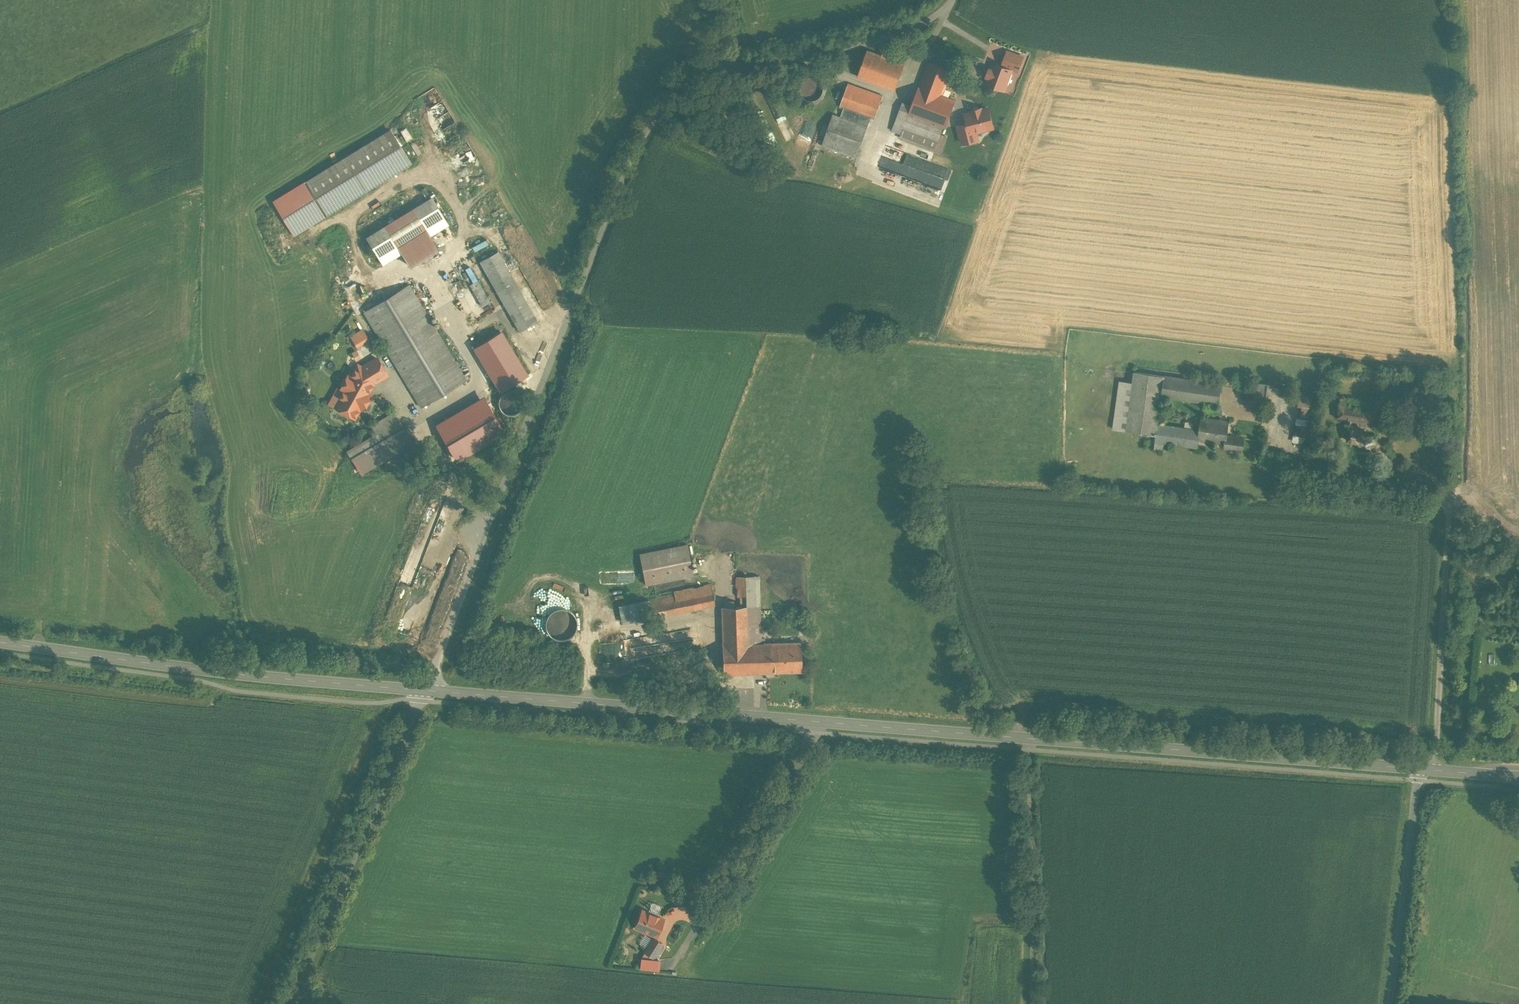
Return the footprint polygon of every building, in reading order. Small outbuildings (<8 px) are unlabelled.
[(882,55),(868,50),(858,76),(896,90),(908,56),(885,47),(882,55)] [(928,61),(912,105),(903,102),(892,130),(902,133),(904,127),(939,140),(944,126),(937,123),(946,98),(942,96),(952,70),(928,61)] [(819,78),(815,77),(810,77),(806,80),(803,83),(802,87),(802,90),(803,94),(806,98),(809,100),(815,101),(819,99),(824,96),(825,92),(826,88),(824,83),(822,80),(819,78)] [(883,96),(849,83),(840,106),(844,107),(841,117),(834,114),(823,145),(856,157),(871,117),(875,119),(883,96)] [(976,109),(946,98),(937,123),(944,126),(966,134),(976,109)] [(390,129),(272,201),(293,235),(304,229),(411,163),(390,129)] [(433,197),(367,237),(383,264),(402,253),(430,235),(449,224),(433,197)] [(430,235),(402,253),(409,265),(438,247),(430,235)] [(541,326),(498,251),(481,260),(520,331),(531,325),(534,330),(535,330),(541,327),(541,326)] [(490,301),(478,280),(470,284),(483,306),(490,301)] [(466,380),(409,284),(364,311),(422,407),(466,380)] [(532,373),(501,321),(479,334),(510,386),(532,373)] [(377,357),(359,368),(355,376),(350,373),(348,377),(345,378),(342,383),(343,386),(348,389),(338,407),(355,417),(360,407),(361,408),(369,394),(368,393),(374,382),(387,374),(377,357)] [(1165,376),(1135,372),(1133,384),(1127,431),(1156,435),(1158,424),(1162,395),(1165,376)] [(1221,384),(1170,377),(1165,376),(1162,395),(1168,396),(1168,397),(1218,404),(1221,384)] [(1121,382),(1114,429),(1127,431),(1133,384),(1121,382)] [(1262,397),(1264,384),(1251,383),(1250,395),(1262,397)] [(1274,386),(1264,384),(1262,397),(1272,399),(1274,386)] [(515,389),(512,389),(510,389),(508,390),(506,391),(504,393),(502,394),(501,396),(500,398),(500,401),(500,403),(501,405),(501,407),(503,409),(504,411),(506,412),(508,413),(510,414),(513,414),(515,414),(517,413),(519,412),(521,411),(523,409),(524,407),(525,405),(525,403),(525,400),(525,398),(524,396),(522,394),(521,392),(519,391),(517,390),(515,389)] [(1377,410),(1358,408),(1358,406),(1354,406),(1354,407),(1340,405),(1338,417),(1351,419),(1350,428),(1348,440),(1364,442),(1365,443),(1368,445),(1372,446),(1376,443),(1378,440),(1378,436),(1375,432),(1372,430),(1367,431),(1368,430),(1365,430),(1367,421),(1376,423),(1377,410)] [(497,406),(444,438),(456,459),(509,427),(497,406)] [(1229,421),(1202,418),(1200,431),(1199,440),(1225,443),(1225,448),(1243,451),(1244,438),(1227,435),(1229,421)] [(402,423),(389,430),(383,419),(372,426),(377,435),(389,456),(413,442),(402,423)] [(1193,429),(1158,424),(1156,435),(1156,440),(1198,446),(1199,440),(1200,431),(1193,431),(1193,429)] [(377,435),(348,452),(361,473),(389,456),(377,435)] [(687,544),(640,553),(646,585),(693,575),(687,544)] [(759,576),(737,576),(738,606),(722,606),(723,644),(723,674),(770,672),(769,643),(761,643),(759,576)] [(712,584),(674,592),(674,593),(649,599),(653,617),(715,605),(712,584)] [(565,640),(571,637),(574,633),(577,629),(577,624),(576,619),(574,614),(570,611),(566,609),(561,608),(556,609),(551,612),(547,617),(546,622),(546,629),(549,634),(553,638),(559,640),(565,640)] [(801,642),(769,643),(770,672),(802,672),(801,642)] [(664,918),(642,910),(635,927),(644,931),(644,930),(657,935),(664,918)] [(662,944),(653,938),(645,951),(654,957),(662,944)]
